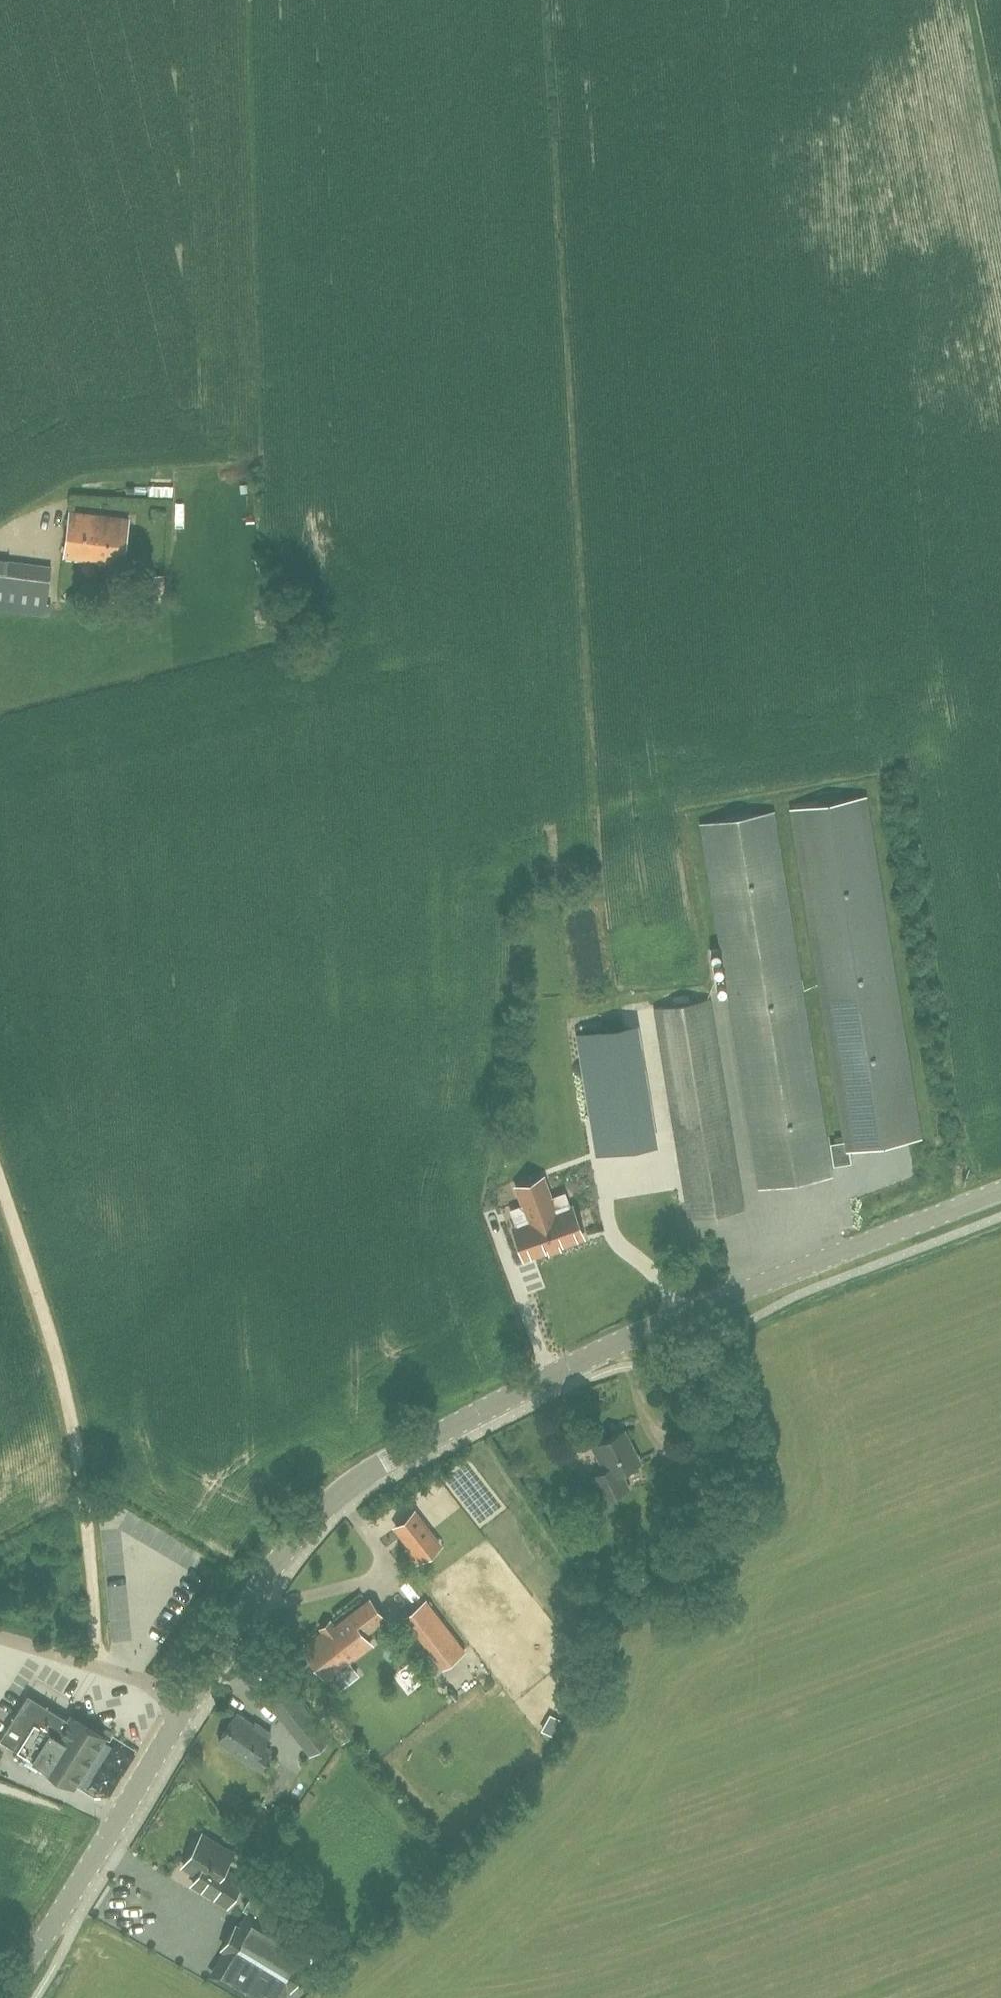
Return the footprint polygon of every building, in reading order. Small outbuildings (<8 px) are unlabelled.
[(124,564),(130,520),(71,512),(65,557),(124,564)] [(46,611),(52,567),(0,560),(0,605),(46,611)] [(153,593),(167,593),(167,574),(154,574),(153,593)] [(864,796),(843,799),(819,803),(793,808),(848,1139),(833,1142),(836,1163),(853,1160),(850,1147),(921,1135),(864,796)] [(702,823),(762,1185),(833,1173),(773,811),(702,823)] [(656,1007),(690,1216),(746,1207),(711,998),(656,1007)] [(593,1130),(597,1154),(621,1150),(644,1146),(637,1106),(590,1114),(593,1130)] [(649,1186),(677,1178),(674,1170),(647,1178),(649,1186)] [(515,1235),(527,1267),(550,1258),(563,1254),(586,1245),(582,1235),(578,1224),(574,1213),(572,1214),(571,1210),(557,1216),(553,1205),(546,1184),(518,1194),(525,1213),(530,1225),(518,1230),(519,1234),(515,1235)] [(621,1471),(640,1461),(624,1431),(596,1445),(603,1458),(600,1459),(606,1472),(593,1478),(604,1500),(629,1487),(621,1471)] [(420,1560),(444,1542),(419,1509),(399,1523),(414,1542),(409,1546),(420,1560)] [(438,1546),(444,1554),(434,1562),(463,1599),(485,1582),(451,1537),(438,1546)] [(659,1573),(671,1566),(663,1553),(651,1560),(659,1573)] [(426,1601),(407,1616),(445,1665),(464,1650),(426,1601)] [(381,1620),(368,1602),(328,1633),(326,1631),(305,1647),(328,1677),(371,1644),(363,1634),(381,1620)] [(330,1738),(320,1726),(283,1681),(263,1698),(310,1755),(330,1738)] [(73,1716),(70,1720),(29,1694),(0,1739),(41,1764),(42,1765),(41,1765),(74,1786),(105,1736),(73,1716)] [(258,1768),(270,1751),(263,1746),(271,1734),(255,1723),(253,1725),(237,1715),(219,1742),(258,1768)] [(200,1841),(197,1841),(192,1848),(193,1851),(185,1865),(199,1874),(194,1883),(224,1902),(240,1877),(225,1868),(234,1853),(204,1834),(200,1841)] [(258,1997),(275,1997),(281,1990),(282,1991),(296,1969),(294,1968),(304,1952),(243,1914),(233,1930),(230,1928),(216,1949),(219,1952),(209,1968),(258,1997)]
